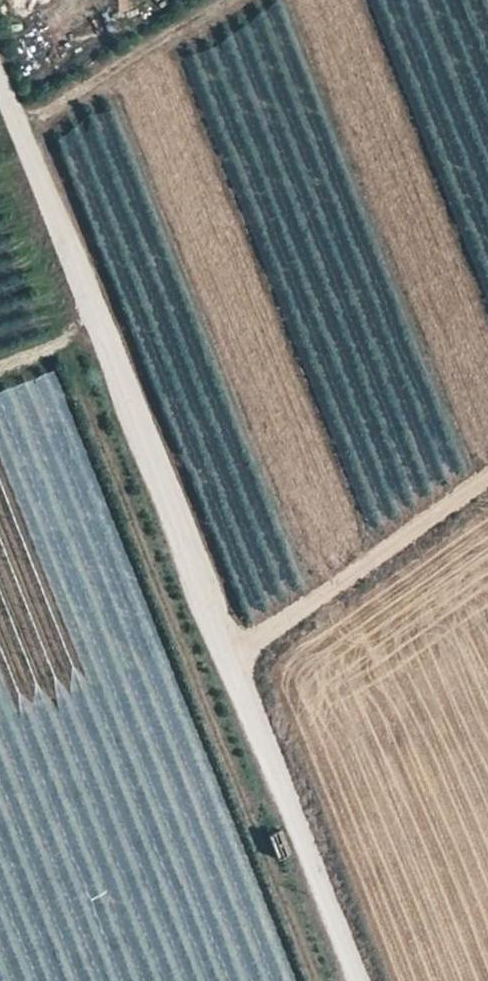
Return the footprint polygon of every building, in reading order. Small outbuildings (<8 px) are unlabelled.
[(62,19),(56,0),(50,0),(31,6),(37,27),(62,19)] [(140,16),(162,4),(160,0),(135,0),(132,2),(140,16)] [(10,533),(25,539),(99,515),(102,524),(105,515),(60,380),(0,400),(0,536),(10,533)]
